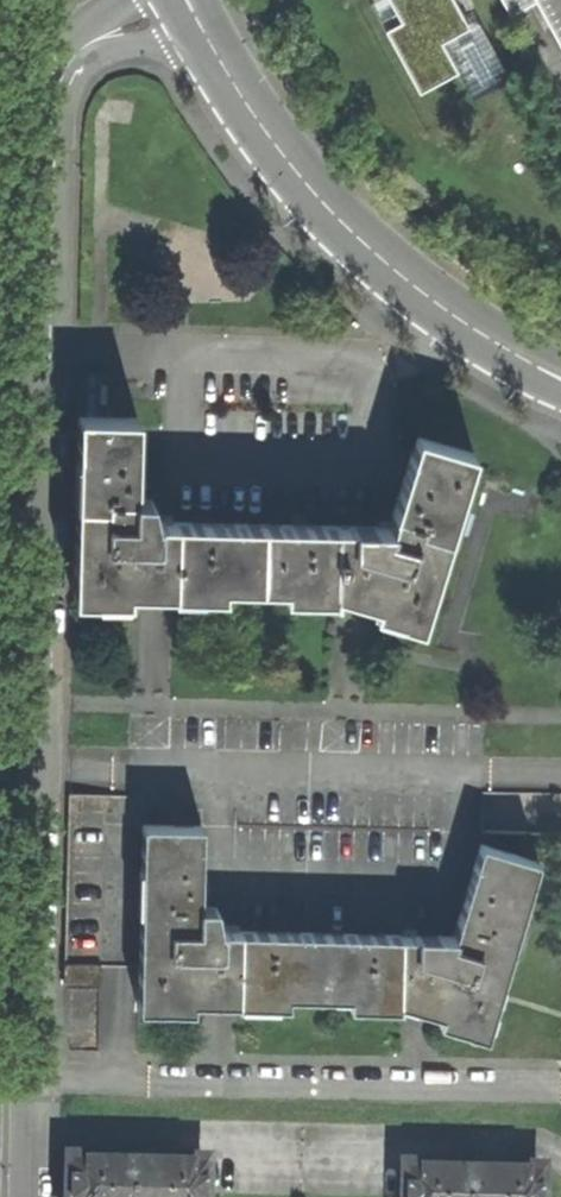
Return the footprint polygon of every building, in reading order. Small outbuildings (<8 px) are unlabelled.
[(484,26),(471,0),(405,0),(416,22),(402,30),(434,93),(473,73),(456,40),(484,26)] [(560,49),(560,0),(535,0),(560,49)] [(488,27),(460,42),(482,83),(510,68),(488,27)] [(369,619),(417,633),(471,458),(414,440),(388,530),(155,523),(154,501),(137,501),(138,420),(78,419),(75,604),(129,605),(130,595),(168,595),(168,599),(173,599),(174,587),(199,588),(302,590),(320,590),(328,591),(335,599),(372,610),(369,619)] [(120,971),(141,971),(145,830),(204,831),(201,913),(219,915),(221,922),(222,932),(453,940),(480,848),(521,861),(521,838),(480,836),(483,727),(126,716),(121,799),(70,799),(66,989),(101,989),(102,970),(120,971)] [(521,861),(480,848),(453,940),(222,932),(221,922),(219,915),(201,913),(204,831),(145,830),(141,971),(140,1012),(191,1015),(192,1005),(218,1007),(237,1008),(237,1002),(350,1002),(350,1008),(375,1009),(401,1010),(401,1004),(443,1017),(441,1026),(486,1041),(536,866),(521,861)] [(202,1160),(133,1158),(67,1157),(66,1196),(201,1196),(202,1160)] [(536,1168),(469,1167),(402,1165),(401,1196),(536,1196),(536,1168)]
